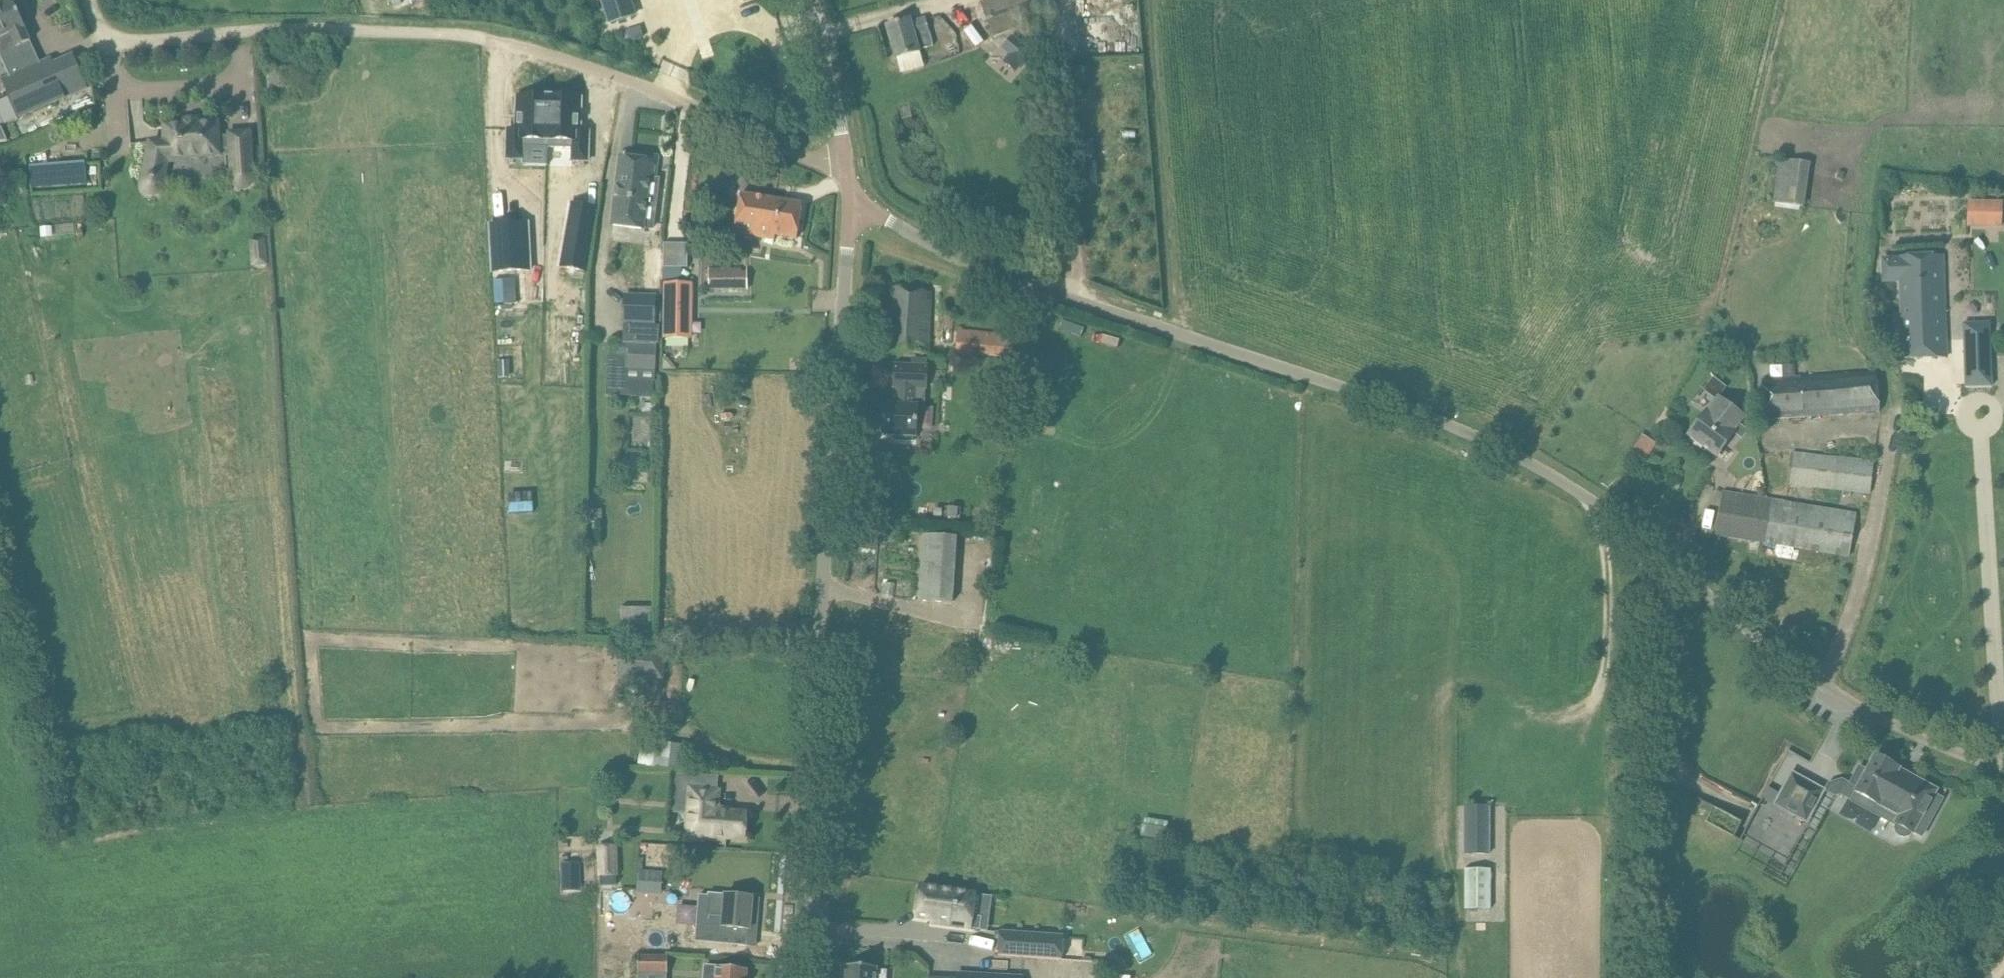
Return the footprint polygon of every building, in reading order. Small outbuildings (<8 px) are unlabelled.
[(0,6),(0,55),(5,67),(18,61),(23,73),(10,78),(3,81),(19,118),(88,87),(74,56),(54,65),(52,60),(41,64),(25,29),(26,28),(13,0),(0,6)] [(610,23),(618,20),(619,25),(628,22),(627,17),(635,15),(630,0),(603,0),(610,23)] [(981,3),(994,36),(1045,16),(1043,11),(1051,8),(1054,14),(1079,4),(1077,0),(988,0),(981,3)] [(906,21),(886,26),(896,59),(920,52),(919,50),(934,45),(926,18),(911,22),(910,19),(906,21)] [(978,27),(958,32),(962,48),(982,43),(978,27)] [(1017,43),(1009,53),(1022,64),(1030,53),(1017,43)] [(507,132),(506,161),(522,162),(523,150),(547,151),(549,101),(517,99),(516,132),(507,132)] [(549,101),(547,151),(571,152),(571,164),(587,165),(588,136),(580,135),(581,102),(549,101)] [(150,143),(143,181),(144,181),(145,176),(164,180),(168,159),(221,155),(220,150),(230,149),(232,178),(233,179),(233,180),(233,181),(233,182),(234,183),(235,184),(235,185),(236,185),(237,186),(238,186),(238,187),(239,187),(240,188),(241,188),(242,188),(243,188),(244,188),(245,188),(246,188),(246,187),(247,187),(248,187),(249,186),(250,186),(250,185),(251,184),(252,183),(252,182),(253,181),(253,180),(253,179),(253,178),(253,177),(250,131),(229,133),(229,135),(219,136),(218,122),(199,123),(198,118),(183,119),(184,124),(164,126),(165,128),(165,141),(150,142),(150,143)] [(621,158),(613,226),(643,229),(655,230),(661,178),(655,177),(658,157),(627,154),(627,158),(621,158)] [(1804,207),(1810,163),(1779,159),(1773,202),(1804,207)] [(565,163),(556,185),(575,191),(583,169),(565,163)] [(741,194),(735,233),(776,240),(777,236),(797,239),(803,204),(741,194)] [(2002,201),(1968,200),(1968,226),(2002,227),(2002,201)] [(572,207),(561,270),(588,275),(600,212),(572,207)] [(526,227),(488,228),(491,275),(529,273),(526,227)] [(265,240),(253,241),(254,255),(266,254),(265,240)] [(651,243),(650,290),(661,290),(662,243),(651,243)] [(1946,358),(1945,255),(1882,257),(1882,282),(1902,282),(1903,358),(1946,358)] [(683,268),(664,268),(664,279),(683,279),(683,268)] [(711,289),(741,288),(741,271),(741,268),(711,269),(711,289)] [(665,337),(690,337),(691,283),(666,283),(665,337)] [(623,294),(622,324),(655,326),(656,295),(623,294)] [(981,345),(989,322),(930,303),(923,325),(981,345)] [(1991,366),(1989,322),(1963,323),(1965,387),(1992,386),(1990,376),(1991,366)] [(617,343),(617,358),(628,358),(627,370),(627,380),(655,381),(656,371),(657,345),(628,343),(622,343),(617,343)] [(507,378),(507,361),(505,361),(498,361),(498,378),(507,378)] [(883,404),(882,436),(895,436),(895,441),(914,442),(914,437),(917,437),(917,430),(918,410),(918,405),(925,405),(926,386),(927,366),(911,365),(894,365),(893,386),(893,387),(897,387),(896,405),(883,404)] [(1879,412),(1876,373),(1762,381),(1764,420),(1879,412)] [(1714,378),(1704,390),(1717,400),(1719,398),(1727,387),(1714,378)] [(1745,418),(1719,398),(1717,400),(1689,436),(1716,456),(1745,418)] [(852,407),(850,431),(862,432),(864,408),(852,407)] [(1642,434),(1632,449),(1636,452),(1643,456),(1652,441),(1645,437),(1642,434)] [(1874,463),(1791,453),(1787,484),(1870,493),(1874,463)] [(505,458),(505,470),(513,470),(513,458),(505,458)] [(1856,514),(1722,492),(1715,534),(1849,556),(1856,514)] [(923,535),(919,601),(953,603),(957,537),(923,535)] [(648,605),(618,606),(619,634),(649,633),(648,605)] [(619,648),(617,678),(665,681),(667,651),(619,648)] [(655,742),(652,768),(684,772),(687,744),(655,741),(655,742)] [(1844,781),(1788,750),(1740,839),(1796,870),(1844,781)] [(1933,795),(1935,791),(1912,778),(1909,784),(1895,775),(1898,769),(1876,757),(1851,802),(1894,826),(1893,830),(1894,833),(1896,835),(1899,837),(1902,838),(1905,838),(1908,837),(1910,836),(1912,833),(1920,838),(1941,799),(1933,795)] [(687,800),(684,840),(704,842),(704,836),(724,838),(744,839),(746,813),(726,812),(720,812),(722,788),(691,785),(688,785),(687,800)] [(1489,807),(1465,807),(1465,854),(1489,854),(1489,807)] [(1163,840),(1166,825),(1143,822),(1141,836),(1163,840)] [(617,846),(597,847),(598,877),(619,876),(617,846)] [(579,863),(562,864),(562,889),(579,889),(579,863)] [(1490,910),(1491,869),(1465,869),(1464,910),(1490,910)] [(638,871),(636,892),(657,894),(658,873),(638,871)] [(920,887),(916,918),(942,922),(941,925),(980,930),(983,917),(982,917),(973,915),(976,894),(920,887)] [(697,925),(695,942),(731,945),(733,929),(750,930),(757,931),(758,913),(752,912),(753,897),(733,896),(708,893),(706,926),(697,925)] [(999,944),(998,956),(1062,960),(1063,949),(1064,936),(1000,931),(999,944)] [(638,955),(638,973),(667,974),(668,974),(668,956),(638,955)] [(747,970),(727,968),(708,966),(707,977),(746,977),(747,970)] [(877,970),(877,968),(846,966),(845,977),(876,977),(877,970)]
